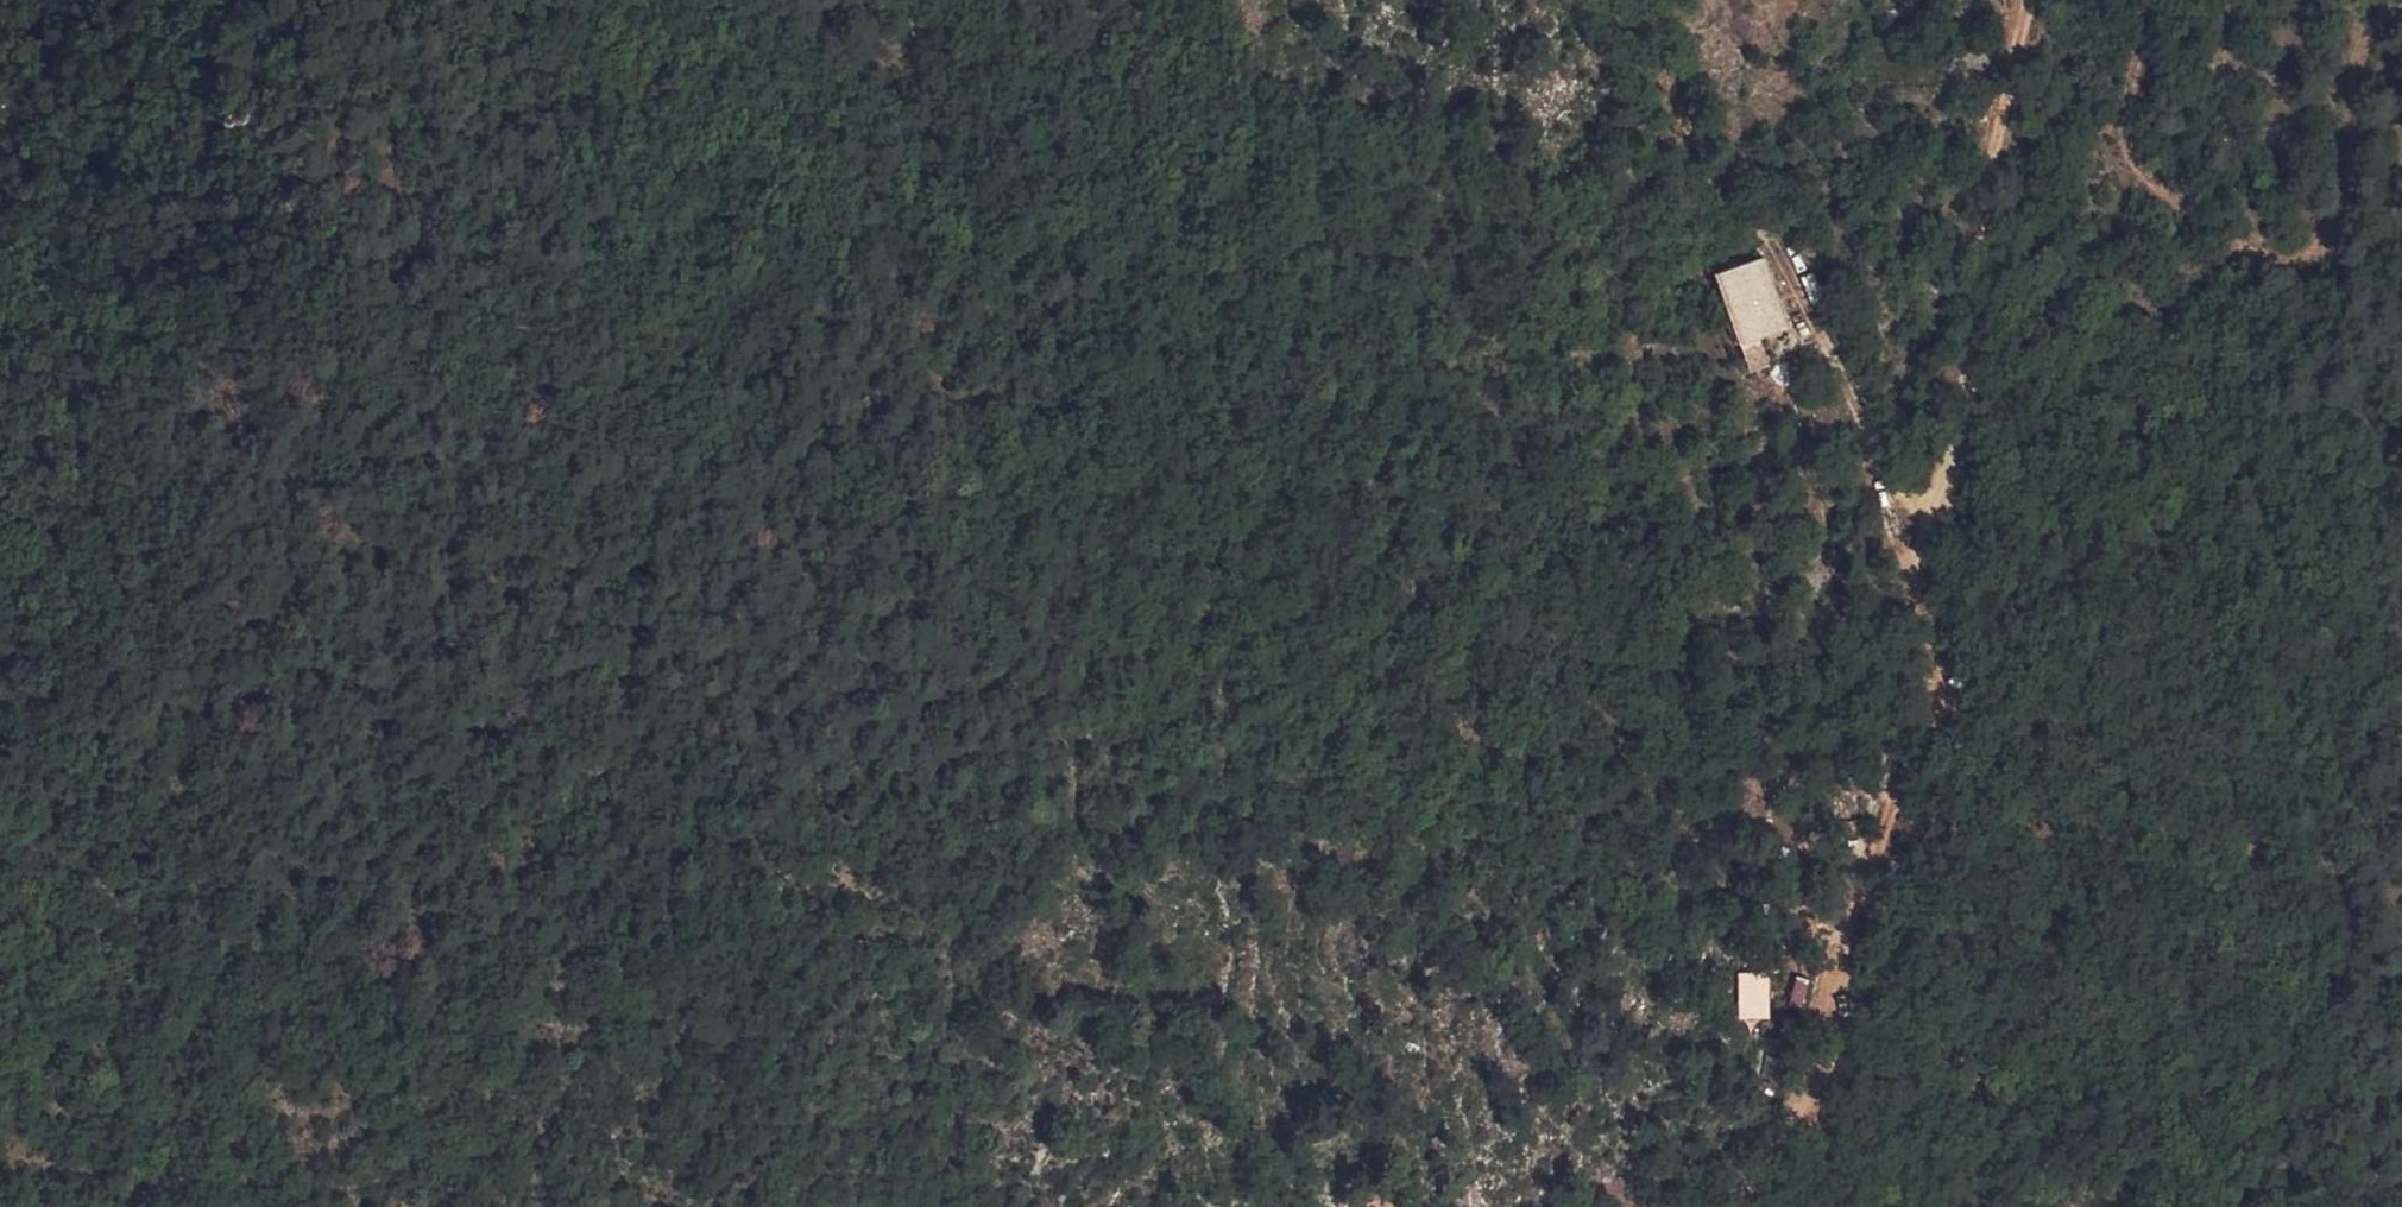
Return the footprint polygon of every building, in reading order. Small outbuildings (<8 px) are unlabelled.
[(1759,337),(1788,329),(1767,257),(1716,272),(1746,373),(1768,367),(1759,337)] [(1738,1019),(1769,1019),(1769,972),(1737,972),(1738,1019)]
